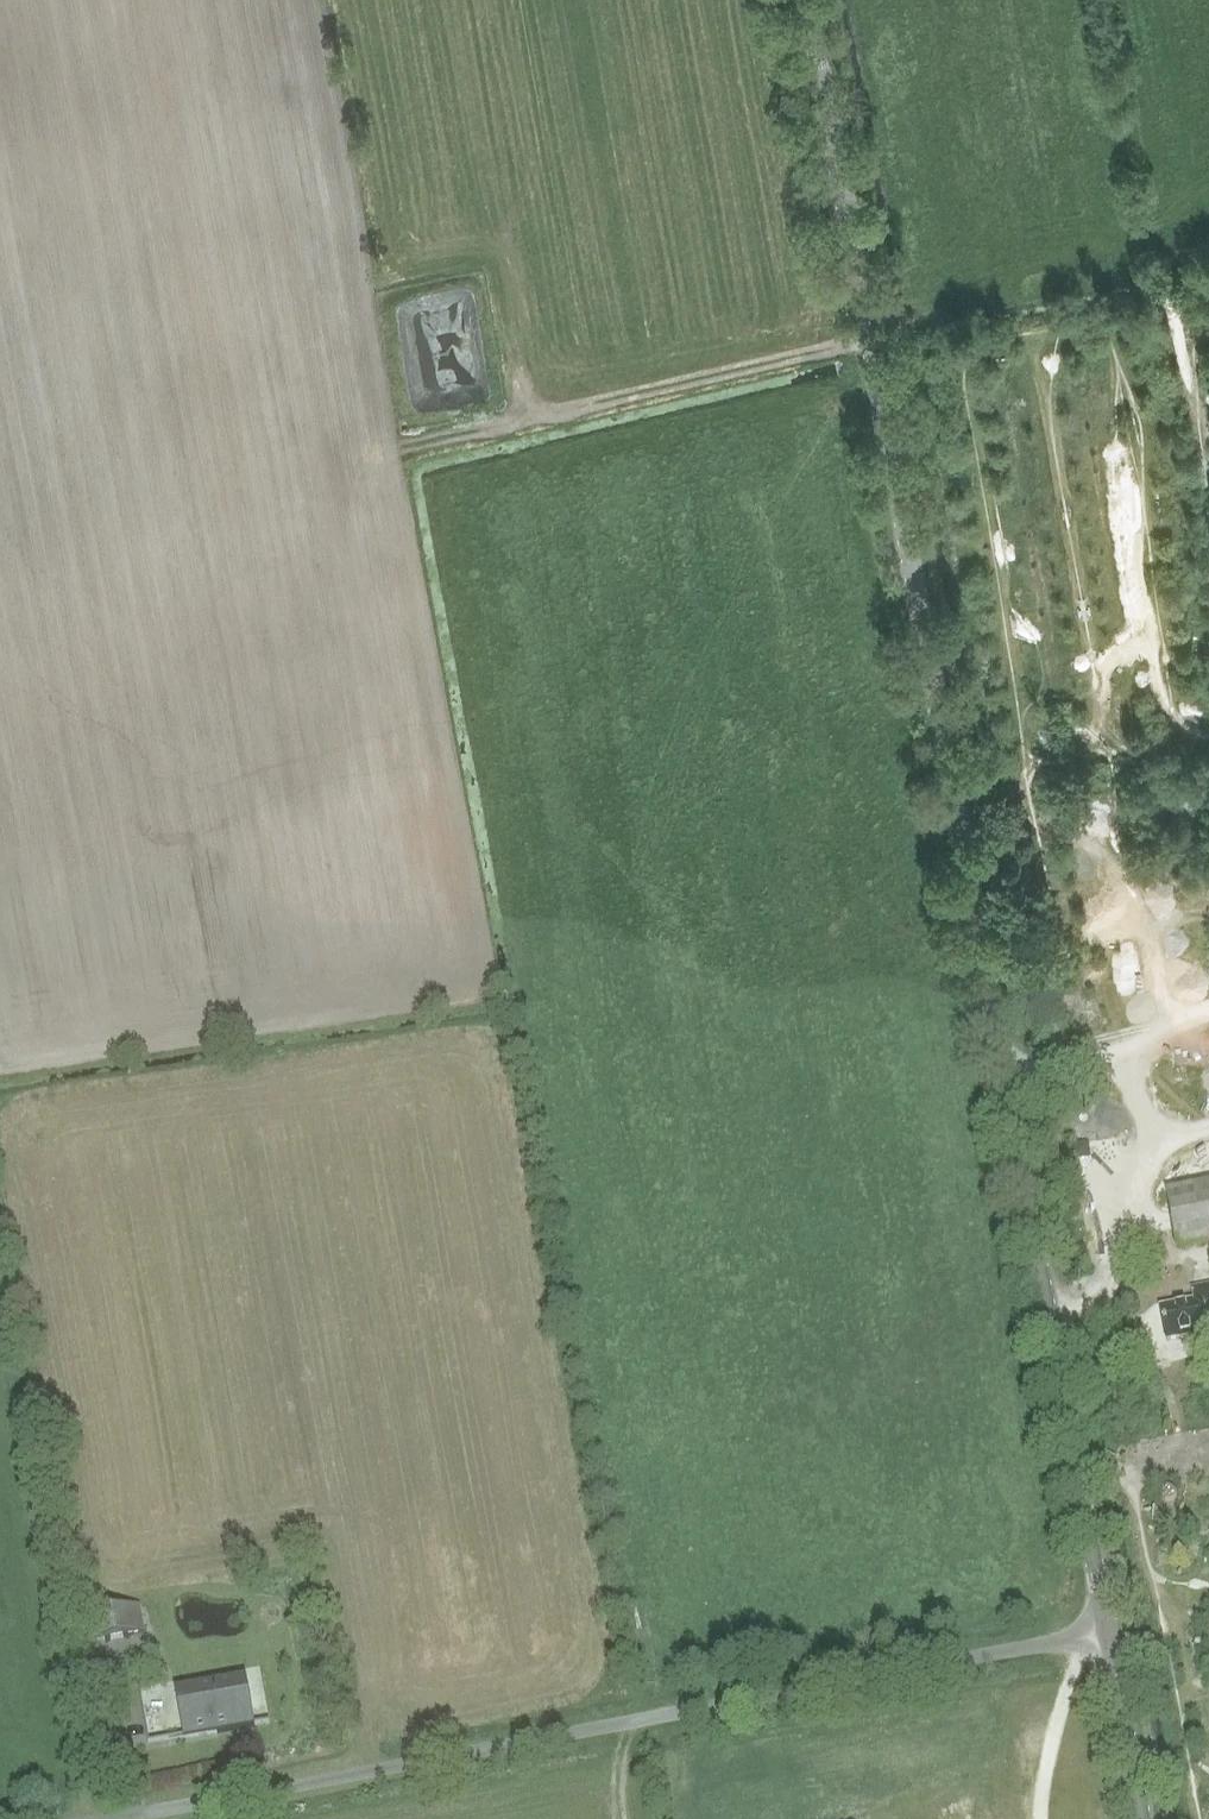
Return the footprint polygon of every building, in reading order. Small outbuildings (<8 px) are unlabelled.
[(1166,1191),(1177,1247),(1208,1241),(1208,1183),(1166,1191)] [(1194,1301),(1160,1308),(1167,1342),(1190,1337),(1192,1347),(1198,1351),(1208,1349),(1208,1286),(1192,1289),(1194,1301)] [(89,1642),(145,1633),(139,1604),(84,1614),(89,1642)] [(246,1675),(175,1688),(184,1739),(255,1727),(246,1675)]
